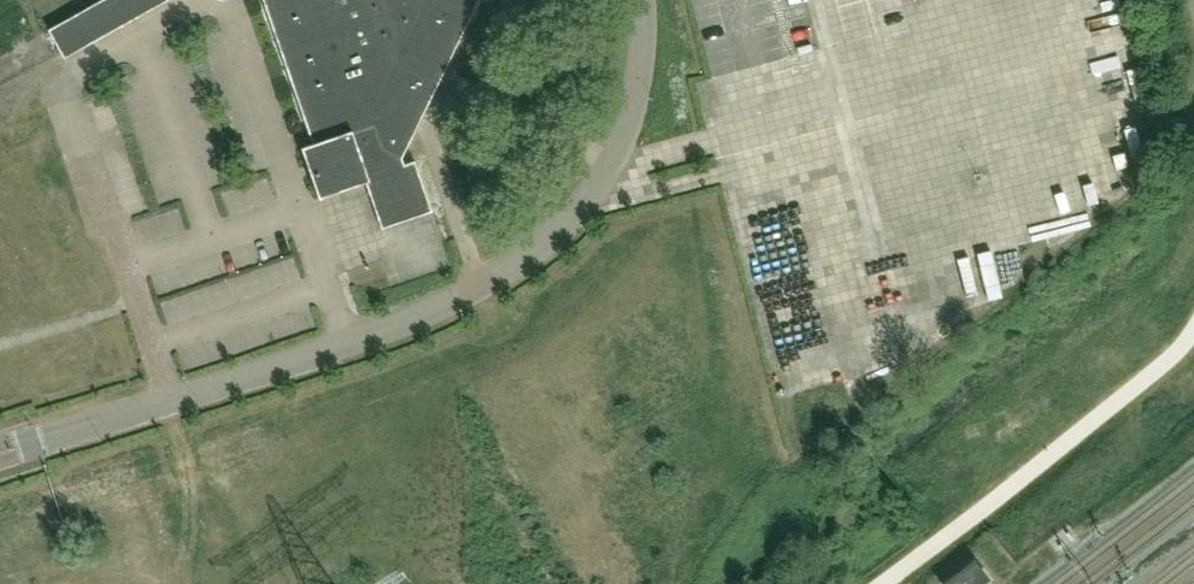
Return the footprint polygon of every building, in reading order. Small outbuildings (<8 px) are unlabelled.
[(168,0),(101,0),(48,30),(64,58),(168,0)] [(414,161),(404,164),(402,158),(446,68),(479,0),(263,0),(313,144),(302,148),(319,198),(365,182),(381,229),(432,212),(414,161)]
